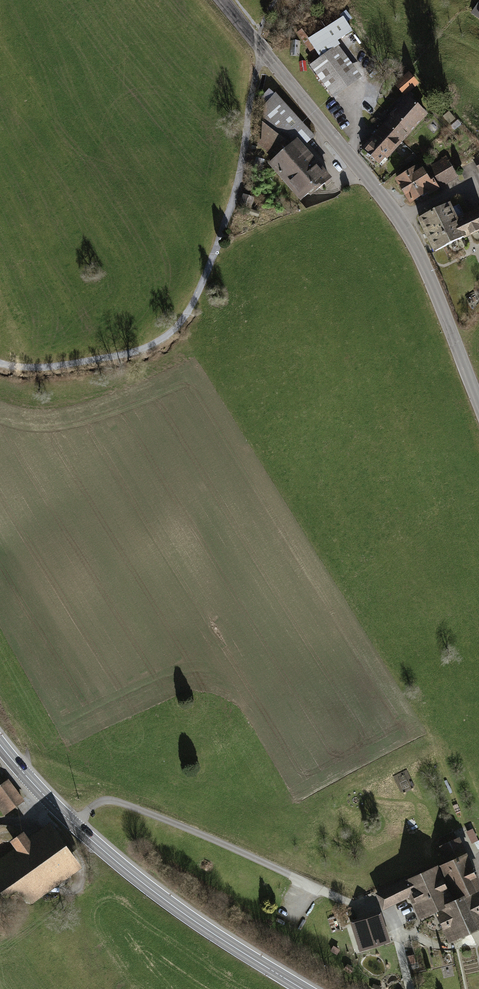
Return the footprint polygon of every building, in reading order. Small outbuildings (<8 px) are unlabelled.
[(322,60),(311,68),(317,75),(320,72),(336,93),(356,78),(331,45),(349,33),(341,19),(309,39),(322,60)] [(416,83),(410,75),(398,85),(404,93),(416,83)] [(275,96),(269,91),(262,98),(269,104),(265,107),(263,140),(261,143),(278,156),(296,141),(301,146),(313,136),(275,96)] [(384,125),(400,140),(425,113),(409,99),(392,117),(390,115),(384,121),(386,123),(384,125)] [(400,140),(384,125),(362,149),(378,163),(400,140)] [(296,141),(278,156),(270,163),(301,199),(309,192),(311,194),(329,179),(301,146),(296,141)] [(431,176),(450,164),(445,156),(422,170),(429,182),(433,179),(431,176)] [(433,179),(438,188),(457,176),(450,164),(431,176),(433,179)] [(438,188),(433,179),(429,182),(422,170),(416,173),(414,169),(397,179),(411,201),(426,191),(428,194),(438,188)] [(251,198),(245,196),(242,202),(249,205),(251,198)] [(420,219),(435,251),(478,230),(478,212),(478,211),(465,217),(459,204),(453,207),(455,211),(452,212),(448,205),(420,219)] [(0,789),(0,814),(4,819),(25,803),(9,782),(0,789)] [(0,869),(0,903),(1,904),(15,893),(28,908),(77,869),(47,832),(0,869)] [(448,942),(478,929),(478,894),(455,838),(438,843),(444,862),(378,893),(387,908),(427,897),(448,942)] [(381,915),(353,925),(362,952),(390,943),(381,915)] [(342,917),(330,918),(332,931),(344,929),(342,917)]
